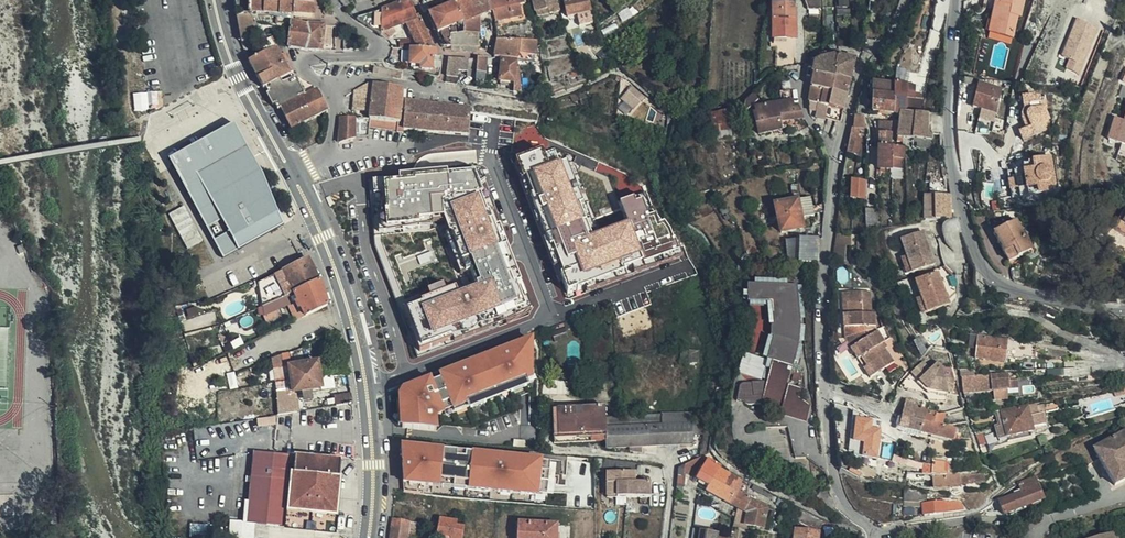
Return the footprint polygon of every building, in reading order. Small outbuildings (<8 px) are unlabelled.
[(272,10),(274,10),(275,0),(245,0),(244,8),(272,10)] [(274,10),(288,11),(289,0),(275,0),(274,10)] [(288,11),(308,12),(308,0),(289,0),(288,11)] [(413,14),(412,10),(409,12),(404,0),(393,0),(380,5),(350,14),(371,28),(382,35),(387,30),(386,25),(393,22),(401,19),(413,14)] [(449,0),(436,5),(445,26),(446,30),(461,30),(459,27),(452,8),(450,2),(449,0)] [(467,0),(449,0),(450,2),(452,8),(459,27),(461,30),(474,31),(473,22),(472,12),(467,0)] [(472,12),(477,11),(480,19),(484,17),(490,16),(487,6),(484,0),(467,0),(472,12)] [(490,18),(517,12),(514,0),(516,0),(484,0),(487,6),(490,16),(490,18)] [(545,9),(554,7),(553,0),(529,0),(530,7),(532,7),(544,4),(545,9)] [(583,0),(560,0),(564,17),(574,15),(576,20),(588,17),(583,0)] [(1007,39),(1007,17),(1011,17),(1011,0),(975,0),(975,13),(983,13),(981,38),(1007,39)] [(354,8),(348,2),(343,7),(350,13),(354,8)] [(769,37),(789,36),(788,12),(783,12),(783,5),(784,5),(784,3),(772,4),(772,6),(767,7),(769,37)] [(445,26),(436,5),(424,11),(426,14),(433,30),(435,29),(436,31),(442,43),(446,43),(446,30),(445,26)] [(790,40),(789,36),(769,37),(767,7),(763,8),(766,41),(790,40)] [(248,13),(244,8),(232,12),(237,36),(251,30),(248,13)] [(412,43),(429,41),(414,13),(413,14),(401,19),(405,26),(412,43)] [(317,45),(317,33),(302,20),(302,21),(285,17),(285,18),(283,42),(301,45),(317,45)] [(461,34),(461,30),(446,30),(446,43),(451,43),(461,43),(461,34)] [(474,31),(461,30),(461,34),(461,43),(462,43),(474,44),(474,41),(474,38),(474,31)] [(531,50),(532,36),(526,36),(493,35),(492,44),(506,47),(505,54),(513,55),(514,48),(531,50)] [(825,38),(826,45),(836,43),(834,36),(825,38)] [(270,40),(244,56),(259,83),(261,82),(264,80),(276,73),(288,66),(282,56),(280,47),(275,49),(270,40)] [(432,49),(432,47),(429,41),(412,43),(407,44),(405,60),(417,61),(417,64),(427,65),(428,52),(432,53),(432,50),(432,49)] [(491,52),(496,52),(505,54),(506,47),(492,44),(491,52)] [(513,55),(514,55),(530,57),(531,50),(514,48),(513,55)] [(829,71),(835,50),(832,50),(821,53),(811,58),(810,68),(811,69),(829,71)] [(852,52),(843,51),(835,50),(829,71),(847,73),(852,52)] [(479,78),(482,55),(480,53),(477,53),(473,52),(473,55),(471,77),(479,78)] [(462,66),(463,54),(443,53),(441,71),(452,72),(453,65),(462,66)] [(509,89),(517,90),(516,86),(515,63),(513,63),(513,57),(498,55),(495,77),(509,79),(509,89)] [(387,67),(369,63),(369,67),(395,74),(396,70),(387,67)] [(826,86),(829,71),(811,69),(808,82),(826,86)] [(276,103),(300,90),(291,71),(277,76),(276,73),(264,80),(276,103)] [(844,89),(847,73),(829,71),(826,86),(844,89)] [(888,91),(889,79),(869,77),(868,90),(888,91)] [(394,117),(397,85),(385,82),(368,79),(367,92),(364,115),(389,116),(394,117)] [(912,82),(889,79),(888,91),(887,109),(893,109),(901,109),(901,93),(911,94),(911,89),(912,82)] [(638,93),(626,82),(621,88),(632,99),(638,93)] [(825,92),(826,86),(808,82),(806,97),(816,98),(823,99),(825,92)] [(312,84),(300,90),(276,103),(286,123),(322,105),(322,103),(312,84)] [(740,101),(739,107),(756,95),(752,84),(741,92),(740,101)] [(841,103),(844,89),(826,86),(825,92),(823,99),(820,114),(829,116),(829,120),(837,122),(841,103)] [(918,90),(911,89),(911,94),(901,93),(901,109),(910,109),(917,110),(918,90)] [(887,109),(888,91),(868,90),(867,108),(887,109)] [(134,93),(135,110),(157,107),(156,91),(134,93)] [(972,92),(969,113),(992,116),(995,95),(972,92)] [(464,130),(465,107),(466,103),(399,96),(398,117),(397,124),(441,128),(464,130)] [(760,101),(759,101),(760,105),(774,103),(782,101),(781,96),(760,101)] [(820,114),(823,99),(816,98),(815,104),(814,111),(814,113),(820,114)] [(776,116),(801,113),(796,99),(790,100),(782,101),(774,103),(776,116)] [(753,128),(777,124),(776,116),(774,103),(760,105),(759,101),(749,103),(750,107),(749,108),(753,128)] [(713,127),(730,123),(726,103),(708,109),(713,127)] [(923,141),(923,110),(917,110),(910,109),(910,117),(910,134),(917,134),(916,141),(923,141)] [(346,114),(335,115),(334,138),(350,133),(350,117),(350,114),(346,114)] [(389,116),(364,115),(364,118),(350,117),(350,133),(363,132),(364,123),(390,125),(390,127),(397,127),(397,124),(398,117),(394,117),(389,116)] [(892,133),(910,134),(910,117),(893,116),(892,133)] [(873,140),(885,140),(886,117),(873,117),(873,140)] [(1124,120),(1114,117),(1107,140),(1124,145),(1124,117),(1124,120)] [(1025,140),(1042,130),(1038,122),(1020,132),(1025,140)] [(230,124),(164,159),(219,259),(281,226),(273,214),(260,177),(230,124)] [(851,135),(848,153),(860,155),(863,136),(851,135)] [(898,152),(898,141),(885,140),(873,140),(872,163),(887,163),(887,152),(898,152)] [(575,148),(559,158),(568,172),(583,193),(598,183),(575,148)] [(898,163),(898,152),(887,152),(887,163),(898,163)] [(1038,188),(1038,194),(1057,192),(1054,157),(1033,159),(1033,169),(1024,170),(1026,189),(1038,188)] [(476,175),(370,181),(373,246),(416,358),(531,312),(476,175)] [(844,193),(857,193),(857,176),(844,176),(844,193)] [(700,186),(691,188),(692,194),(702,192),(700,186)] [(952,219),(952,193),(923,194),(924,219),(952,219)] [(810,209),(807,194),(771,202),(776,227),(798,223),(796,212),(810,209)] [(170,213),(187,248),(203,241),(185,205),(170,213)] [(858,221),(871,221),(871,205),(858,205),(858,221)] [(1124,239),(1124,218),(1116,234),(1124,239)] [(1006,266),(1028,253),(1012,225),(991,238),(1006,266)] [(902,257),(907,271),(930,263),(918,231),(896,240),(902,257)] [(800,258),(816,256),(817,233),(794,236),(796,250),(800,249),(800,258)] [(833,254),(846,257),(851,236),(839,233),(833,254)] [(261,273),(253,278),(256,302),(275,293),(312,276),(305,260),(301,253),(273,267),(261,273)] [(901,273),(907,271),(902,257),(896,259),(901,273)] [(910,280),(916,297),(922,312),(945,304),(933,272),(910,280)] [(275,293),(256,302),(258,312),(276,304),(288,299),(288,296),(288,293),(291,292),(292,294),(291,295),(290,298),(291,300),(293,302),(295,302),(297,308),(293,309),(295,313),(316,303),(321,301),(312,276),(275,293)] [(802,404),(811,403),(799,396),(800,386),(786,381),(799,339),(801,321),(796,283),(748,283),(747,298),(771,299),(773,321),(769,323),(768,332),(772,333),(765,357),(774,360),(768,381),(752,383),(752,386),(738,386),(736,397),(741,397),(740,401),(742,402),(743,403),(754,402),(758,402),(761,402),(778,405),(778,407),(802,404)] [(838,310),(839,335),(870,324),(869,310),(866,310),(866,289),(844,289),(844,299),(842,300),(842,310),(838,310)] [(922,312),(916,297),(911,299),(917,314),(922,312)] [(865,360),(872,368),(880,362),(886,370),(899,360),(894,352),(889,355),(879,342),(877,344),(873,340),(876,338),(879,336),(870,324),(839,335),(853,354),(856,352),(863,361),(865,360)] [(984,333),(972,331),(970,354),(999,358),(1000,353),(1017,355),(1020,339),(1020,338),(984,333)] [(434,370),(436,375),(429,378),(427,373),(416,377),(415,376),(411,378),(411,379),(399,384),(394,392),(395,411),(394,411),(394,422),(396,422),(396,425),(397,425),(432,429),(433,429),(433,422),(508,393),(506,389),(523,382),(522,381),(529,378),(530,368),(529,368),(529,332),(516,337),(501,343),(493,347),(493,346),(478,352),(478,353),(475,354),(474,353),(459,359),(459,360),(452,363),(451,362),(436,368),(437,369),(434,370)] [(1020,339),(1017,355),(1021,350),(1032,352),(1034,341),(1020,339)] [(276,361),(275,350),(265,354),(267,363),(276,361)] [(853,354),(860,364),(863,361),(856,352),(853,354)] [(284,375),(312,370),(310,357),(282,361),(284,375)] [(866,373),(872,368),(865,360),(863,361),(860,364),(866,373)] [(921,364),(918,361),(909,369),(922,387),(948,390),(950,378),(946,377),(947,374),(936,372),(936,367),(930,366),(925,360),(921,364)] [(797,378),(800,368),(794,366),(791,376),(797,378)] [(314,383),(312,370),(284,375),(285,379),(286,387),(295,386),(305,384),(314,383)] [(986,371),(958,374),(959,384),(964,384),(965,389),(988,387),(1000,386),(1014,384),(1014,376),(1004,377),(1004,373),(987,375),(986,371)] [(282,380),(281,375),(269,377),(271,387),(280,385),(282,385),(282,380)] [(305,384),(295,386),(296,397),(307,395),(305,384)] [(280,385),(271,387),(273,411),(285,409),(291,409),(289,391),(281,392),(280,385)] [(1000,386),(988,387),(989,399),(1001,398),(1000,386)] [(329,402),(346,399),(346,394),(345,390),(328,393),(329,402)] [(908,405),(909,399),(902,398),(901,403),(900,402),(894,423),(906,426),(915,429),(921,409),(913,406),(908,405)] [(1031,399),(1023,401),(1025,410),(1032,409),(1031,399)] [(1004,432),(1028,426),(1025,410),(1023,401),(998,408),(1004,432)] [(777,409),(779,410),(802,418),(811,403),(802,404),(778,407),(777,409)] [(599,404),(589,405),(589,436),(601,436),(601,443),(623,443),(623,447),(637,449),(636,443),(652,442),(685,441),(684,423),(600,425),(599,404)] [(589,436),(589,405),(548,407),(549,439),(589,436)] [(873,431),(880,417),(866,409),(859,424),(873,431)] [(921,409),(915,429),(925,431),(946,437),(951,437),(955,426),(938,421),(941,411),(933,409),(932,411),(921,409)] [(290,422),(290,413),(272,415),(273,423),(290,422)] [(1114,491),(1124,485),(1124,431),(1092,450),(1114,491)] [(275,460),(275,452),(269,451),(260,522),(265,523),(268,509),(270,495),(273,476),(275,460)] [(278,511),(268,509),(265,523),(327,531),(335,458),(284,452),(279,501),(278,511)] [(284,452),(275,452),(275,460),(273,476),(270,495),(268,509),(278,511),(279,501),(284,452)] [(703,489),(711,493),(723,472),(715,467),(716,466),(703,458),(698,452),(685,458),(681,466),(692,473),(691,474),(706,482),(703,489)] [(476,490),(490,491),(490,473),(479,472),(480,458),(458,456),(456,466),(451,466),(450,484),(476,486),(476,490)] [(637,461),(598,457),(598,470),(603,470),(637,470),(637,461)] [(947,470),(945,484),(953,483),(954,482),(964,481),(964,477),(970,476),(970,480),(979,478),(977,469),(952,474),(951,470),(947,470)] [(637,470),(603,470),(604,496),(649,495),(648,481),(637,481),(637,470)] [(947,470),(942,470),(942,474),(928,475),(929,486),(945,484),(947,470)] [(723,472),(711,493),(732,505),(744,510),(741,524),(758,527),(761,505),(738,494),(744,483),(734,478),(729,475),(723,472)] [(1043,499),(1034,477),(1017,484),(1021,493),(999,502),(1004,514),(1043,499)] [(903,484),(889,482),(887,492),(901,494),(903,484)] [(903,484),(901,494),(911,496),(913,485),(903,484)] [(921,498),(922,509),(929,509),(942,507),(940,496),(921,498)] [(888,517),(898,514),(900,500),(891,498),(888,517)] [(744,510),(732,505),(729,523),(741,525),(741,524),(744,510)] [(804,525),(812,526),(814,516),(788,506),(784,518),(800,524),(804,525)] [(453,537),(454,537),(456,524),(448,523),(449,518),(432,515),(430,535),(453,537)] [(385,537),(400,537),(401,520),(387,518),(385,537)] [(552,521),(514,519),(512,537),(551,537),(552,521)] [(714,529),(696,526),(695,537),(713,537),(714,529)] [(812,528),(788,528),(787,537),(811,537),(812,528)]
